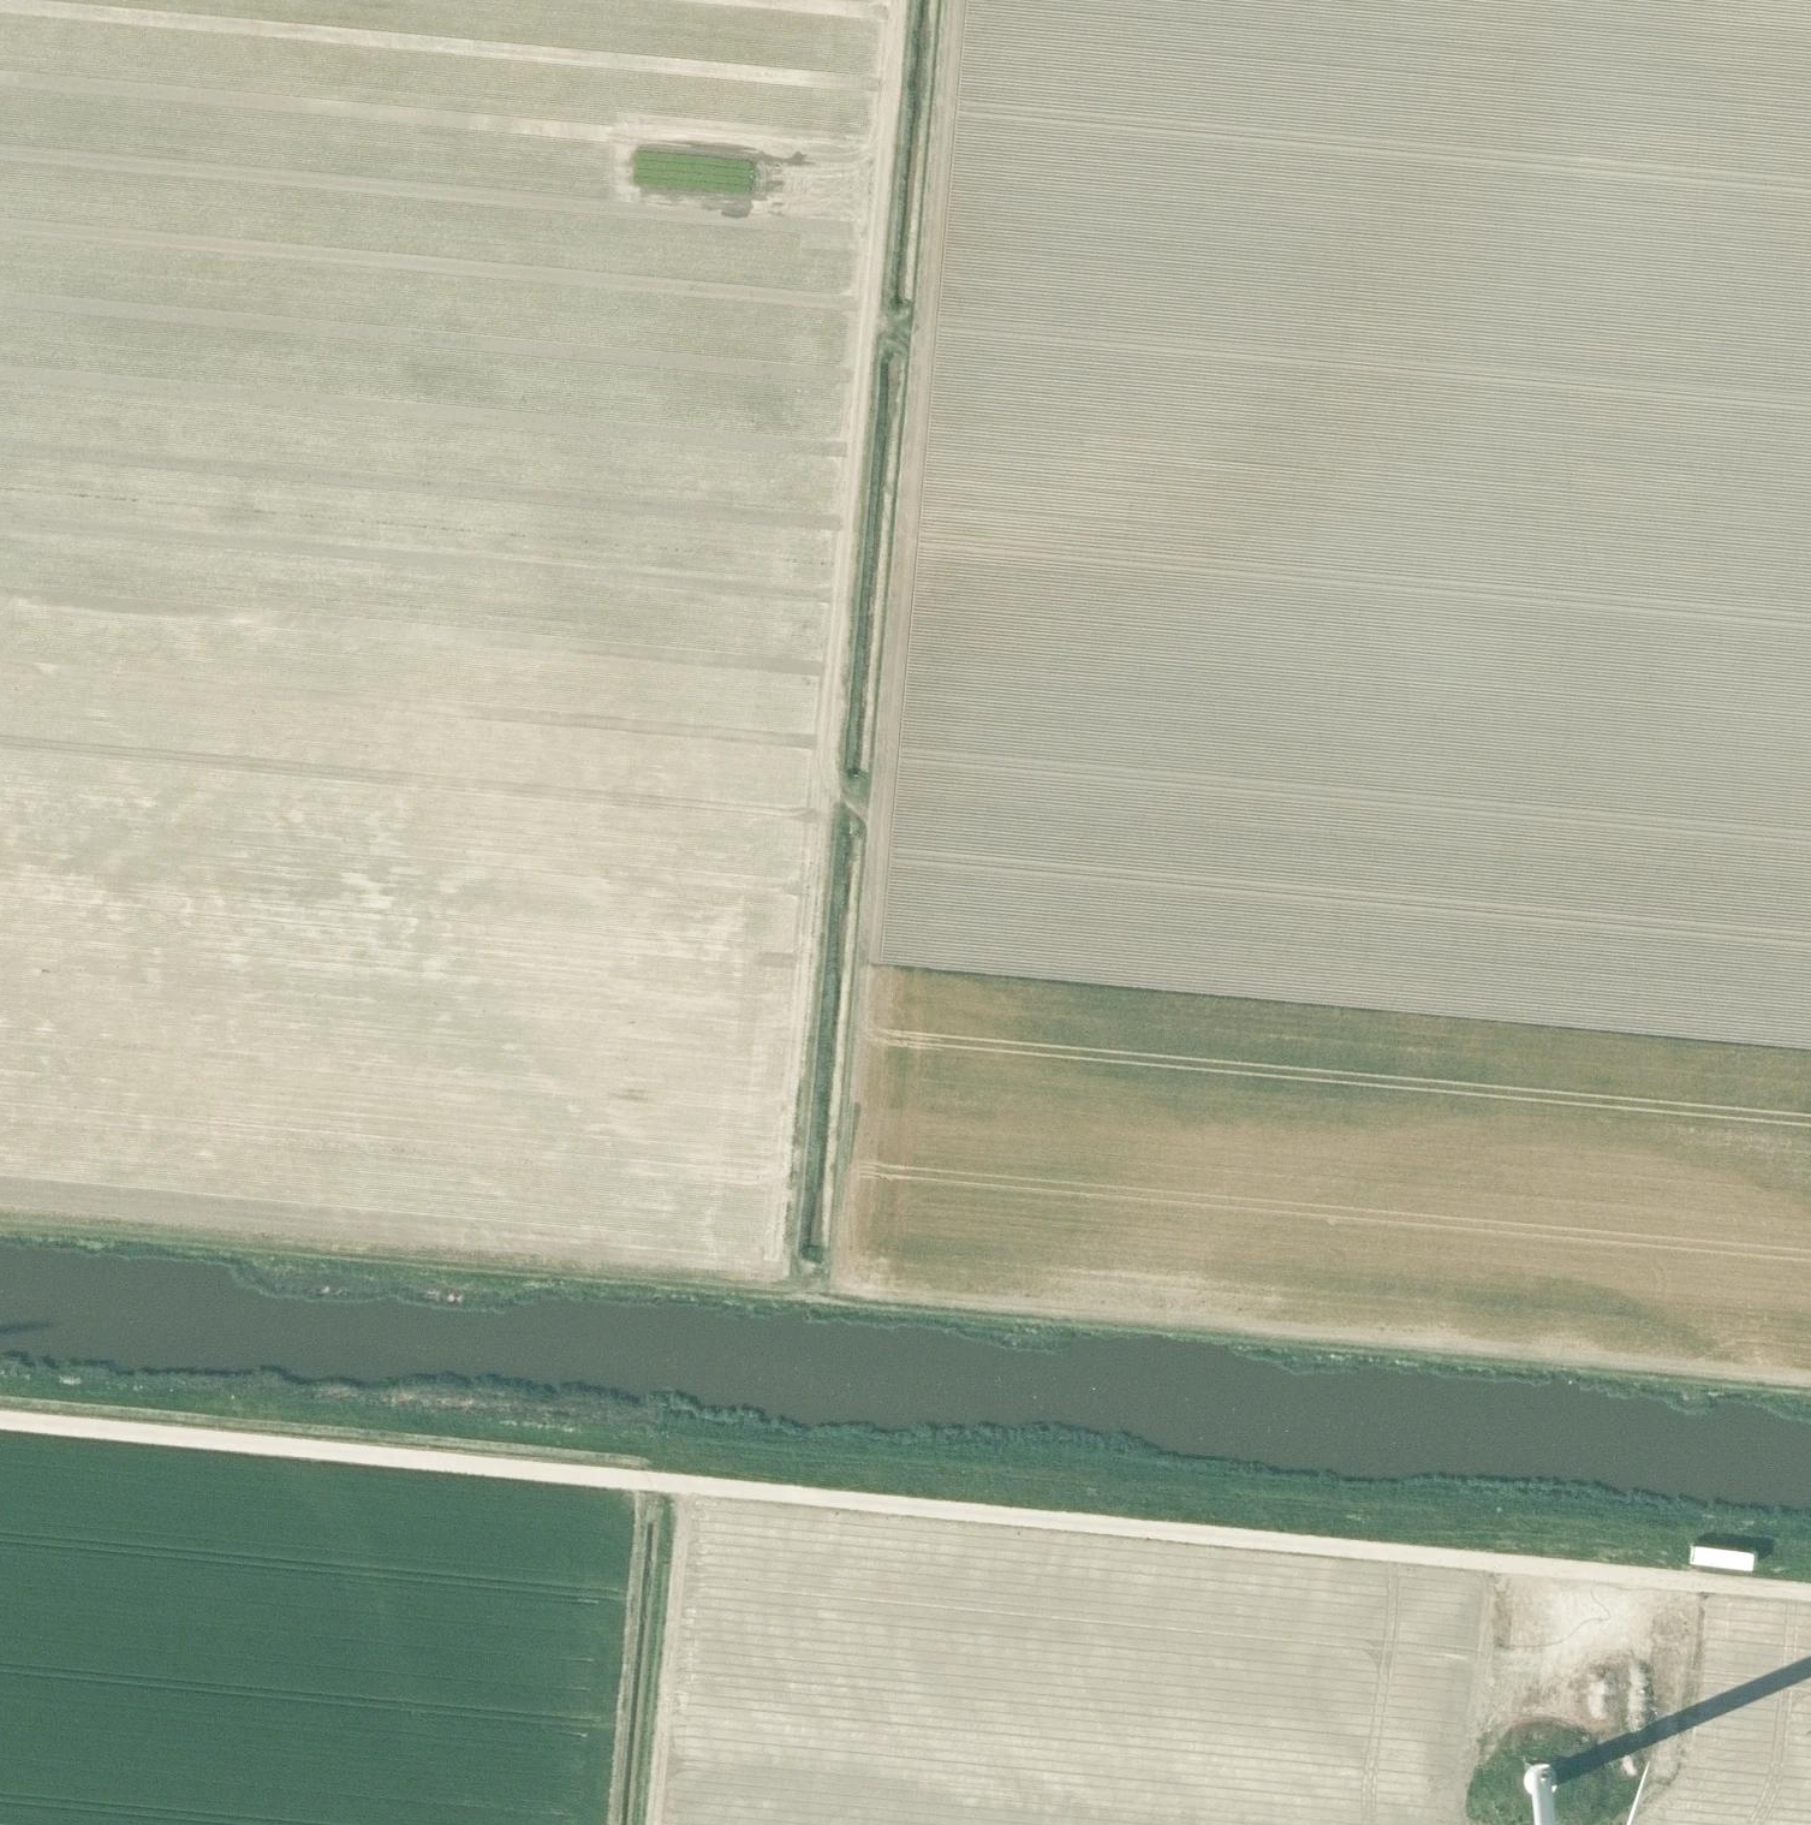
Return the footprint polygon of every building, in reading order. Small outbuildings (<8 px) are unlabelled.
[(1544,1770),(1543,1770),(1542,1770),(1541,1770),(1540,1770),(1539,1770),(1539,1771),(1538,1771),(1537,1771),(1537,1772),(1536,1773),(1535,1773),(1535,1774),(1534,1775),(1534,1776),(1533,1777),(1533,1778),(1533,1779),(1533,1780),(1533,1781),(1533,1782),(1534,1783),(1534,1784),(1535,1785),(1535,1786),(1536,1786),(1537,1787),(1538,1788),(1539,1788),(1539,1789),(1540,1789),(1541,1789),(1542,1789),(1543,1789),(1544,1789),(1545,1789),(1546,1789),(1547,1788),(1548,1788),(1548,1787),(1549,1787),(1549,1786),(1550,1786),(1551,1785),(1551,1784),(1551,1783),(1552,1783),(1552,1782),(1552,1781),(1552,1780),(1552,1779),(1552,1778),(1552,1777),(1552,1776),(1551,1775),(1551,1774),(1550,1773),(1549,1773),(1549,1772),(1548,1771),(1547,1771),(1546,1770),(1545,1770),(1544,1770)]
